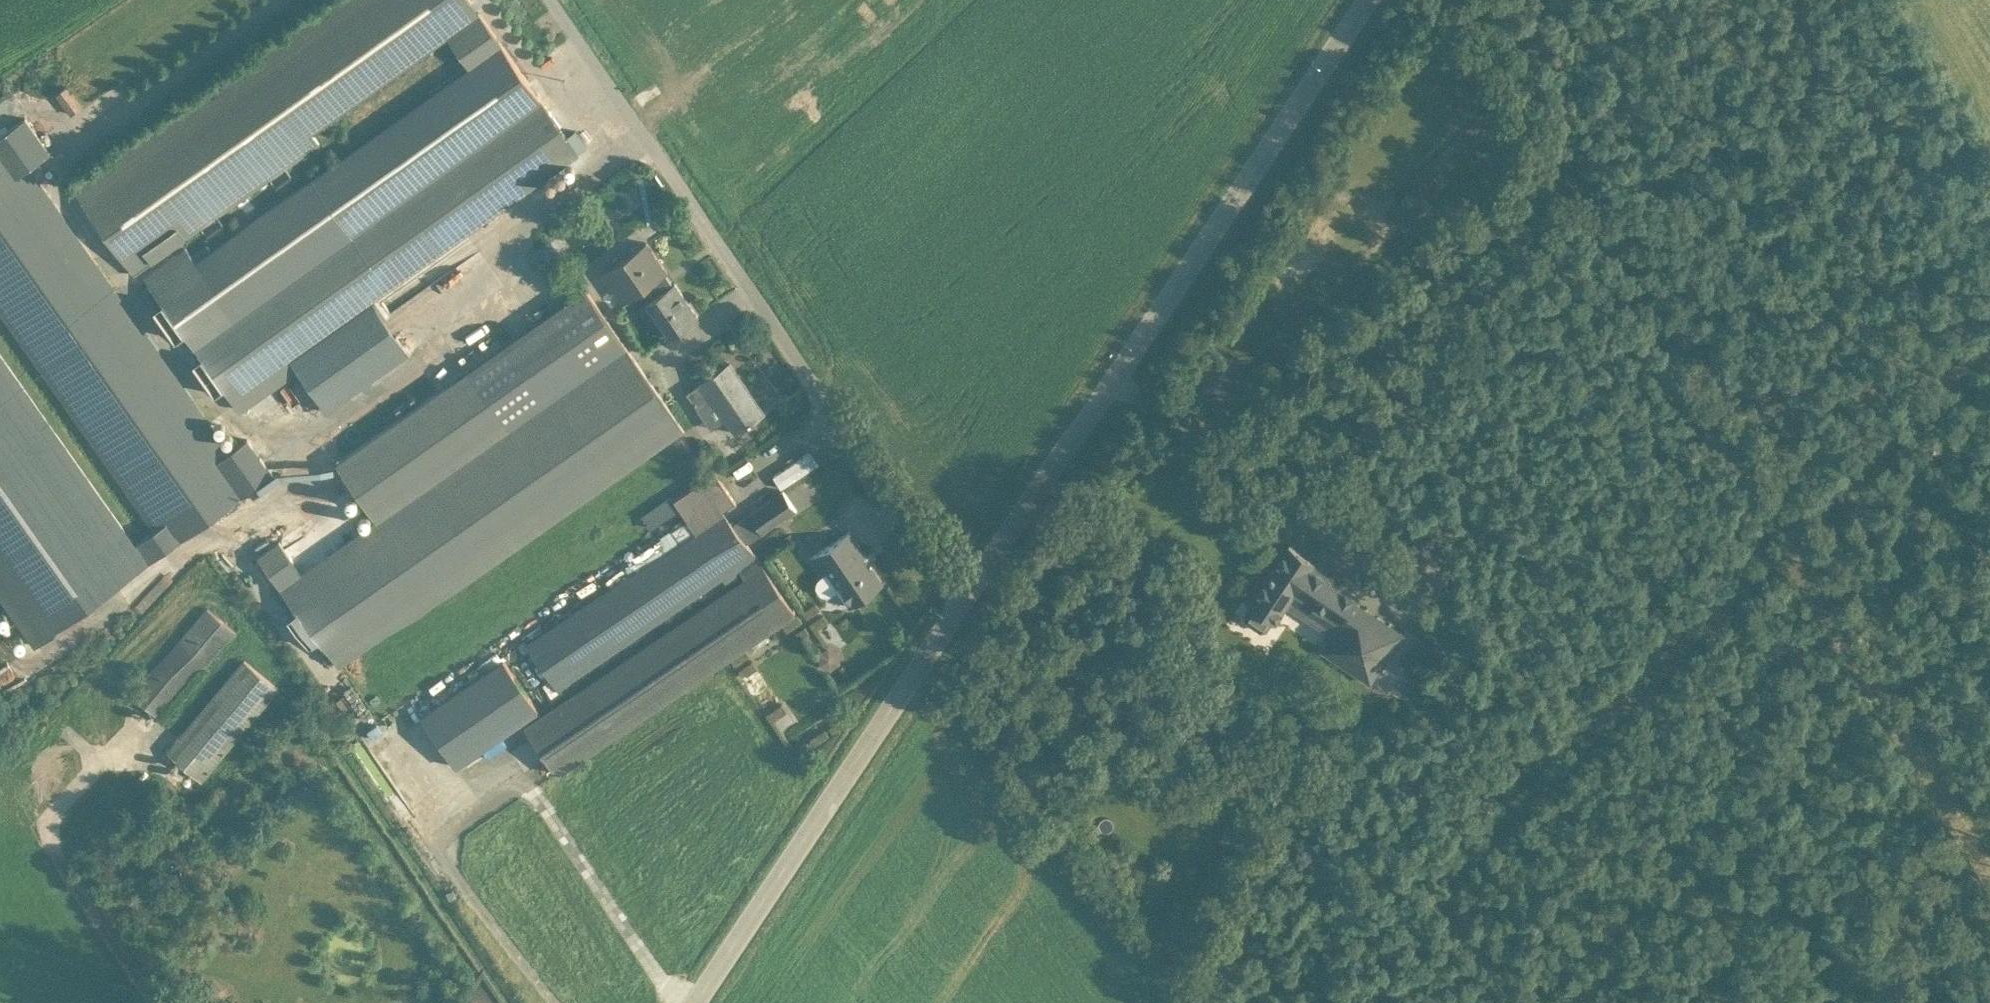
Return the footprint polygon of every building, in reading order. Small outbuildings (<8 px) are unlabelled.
[(480,0),(315,0),(71,172),(139,268),(157,255),(154,250),(319,134),(313,124),(450,27),(469,54),(179,258),(259,370),(275,359),(308,340),(392,280),(578,143),(480,0)] [(35,639),(259,478),(30,159),(49,145),(24,110),(0,128),(0,305),(153,519),(137,531),(0,339),(0,591),(35,639)] [(1410,187),(1396,202),(1409,214),(1423,199),(1410,187)] [(621,298),(666,265),(644,235),(599,268),(621,298)] [(668,327),(698,308),(674,273),(645,292),(668,327)] [(257,550),(339,667),(684,423),(586,280),(332,457),(374,515),(298,566),(277,534),(257,550)] [(724,434),(767,403),(728,350),(686,381),(724,434)] [(562,769),(801,605),(754,537),(804,502),(787,478),(738,511),(729,499),(529,636),(562,684),(739,562),(744,569),(526,719),(562,769)] [(888,579),(850,526),(808,555),(817,567),(814,576),(815,588),(820,592),(828,593),(834,588),(848,606),(888,579)] [(1317,563),(1287,542),(1238,614),(1265,632),(1281,609),(1332,644),(1321,659),(1368,691),(1406,636),(1356,602),(1359,597),(1315,567),(1317,563)] [(132,688),(160,711),(236,617),(208,595),(132,688)] [(457,759),(540,703),(504,650),(422,705),(457,759)] [(279,681),(242,651),(166,744),(203,774),(279,681)]
